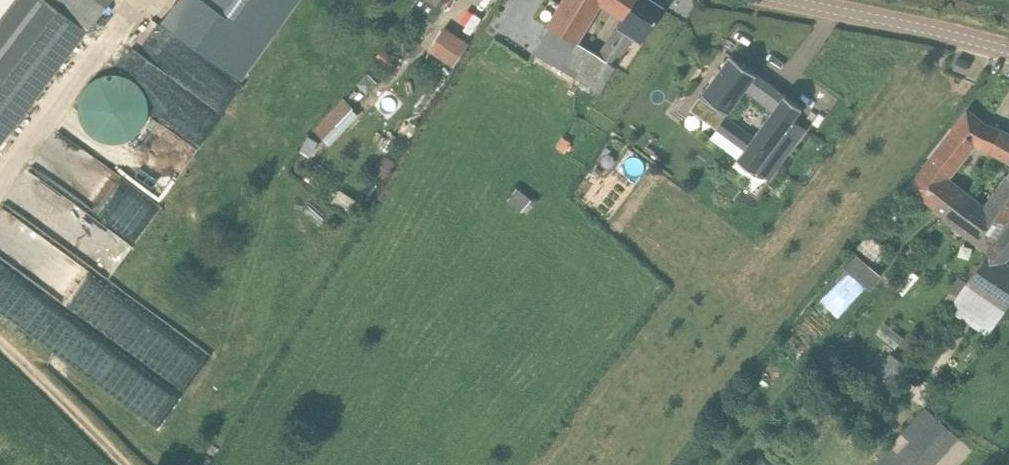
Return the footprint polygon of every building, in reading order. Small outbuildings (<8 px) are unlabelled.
[(106,0),(0,0),(0,140),(106,0)] [(240,80),(298,0),(176,0),(160,22),(240,80)] [(413,8),(434,22),(449,0),(418,0),(413,8)] [(628,12),(600,55),(577,40),(551,24),(534,52),(582,80),(574,92),(595,103),(617,67),(616,66),(634,37),(642,41),(665,6),(655,0),(636,0),(628,12)] [(551,24),(577,40),(602,0),(565,0),(551,24)] [(628,12),(636,0),(609,0),(628,12)] [(456,64),(471,39),(445,23),(430,49),(456,64)] [(388,65),(392,56),(380,50),(376,59),(388,65)] [(973,60),(958,54),(948,69),(963,74),(973,60)] [(731,55),(730,56),(730,57),(703,93),(702,94),(729,113),(730,112),(729,112),(746,90),(762,102),(774,86),(731,55)] [(98,146),(153,126),(132,67),(77,87),(98,146)] [(378,84),(367,73),(357,83),(368,94),(378,84)] [(315,127),(332,143),(362,111),(345,95),(315,127)] [(774,111),(754,137),(745,150),(739,158),(738,158),(737,159),(755,172),(756,171),(765,159),(778,169),(793,147),(806,130),(793,120),(801,109),(802,109),(803,108),(785,95),(784,96),(774,111)] [(1000,231),(1006,224),(984,208),(968,196),(946,178),(974,143),(987,151),(1000,130),(986,125),(968,111),(955,128),(910,187),(988,249),(1000,231)] [(731,140),(745,150),(754,137),(726,116),(716,129),(717,129),(731,140)] [(724,149),(731,140),(717,129),(710,139),(724,149)] [(819,139),(806,130),(793,147),(805,157),(819,139)] [(1008,134),(1000,130),(987,151),(989,152),(997,156),(1008,161),(1008,135),(1008,134)] [(570,142),(563,138),(557,149),(565,153),(570,142)] [(724,149),(737,159),(738,158),(739,158),(745,150),(731,140),(724,149)] [(1006,224),(1008,219),(1008,174),(984,208),(1006,224)] [(521,212),(531,199),(517,188),(507,201),(521,212)] [(989,252),(988,251),(963,286),(957,283),(943,304),(949,308),(948,309),(987,336),(1008,306),(1008,263),(1004,259),(1008,254),(1008,225),(989,252)] [(838,318),(866,285),(869,288),(879,277),(875,274),(857,259),(854,256),(845,267),(848,269),(820,302),(838,318)] [(906,365),(889,353),(875,372),(893,384),(906,365)] [(959,437),(925,407),(873,464),(934,464),(959,437)]
